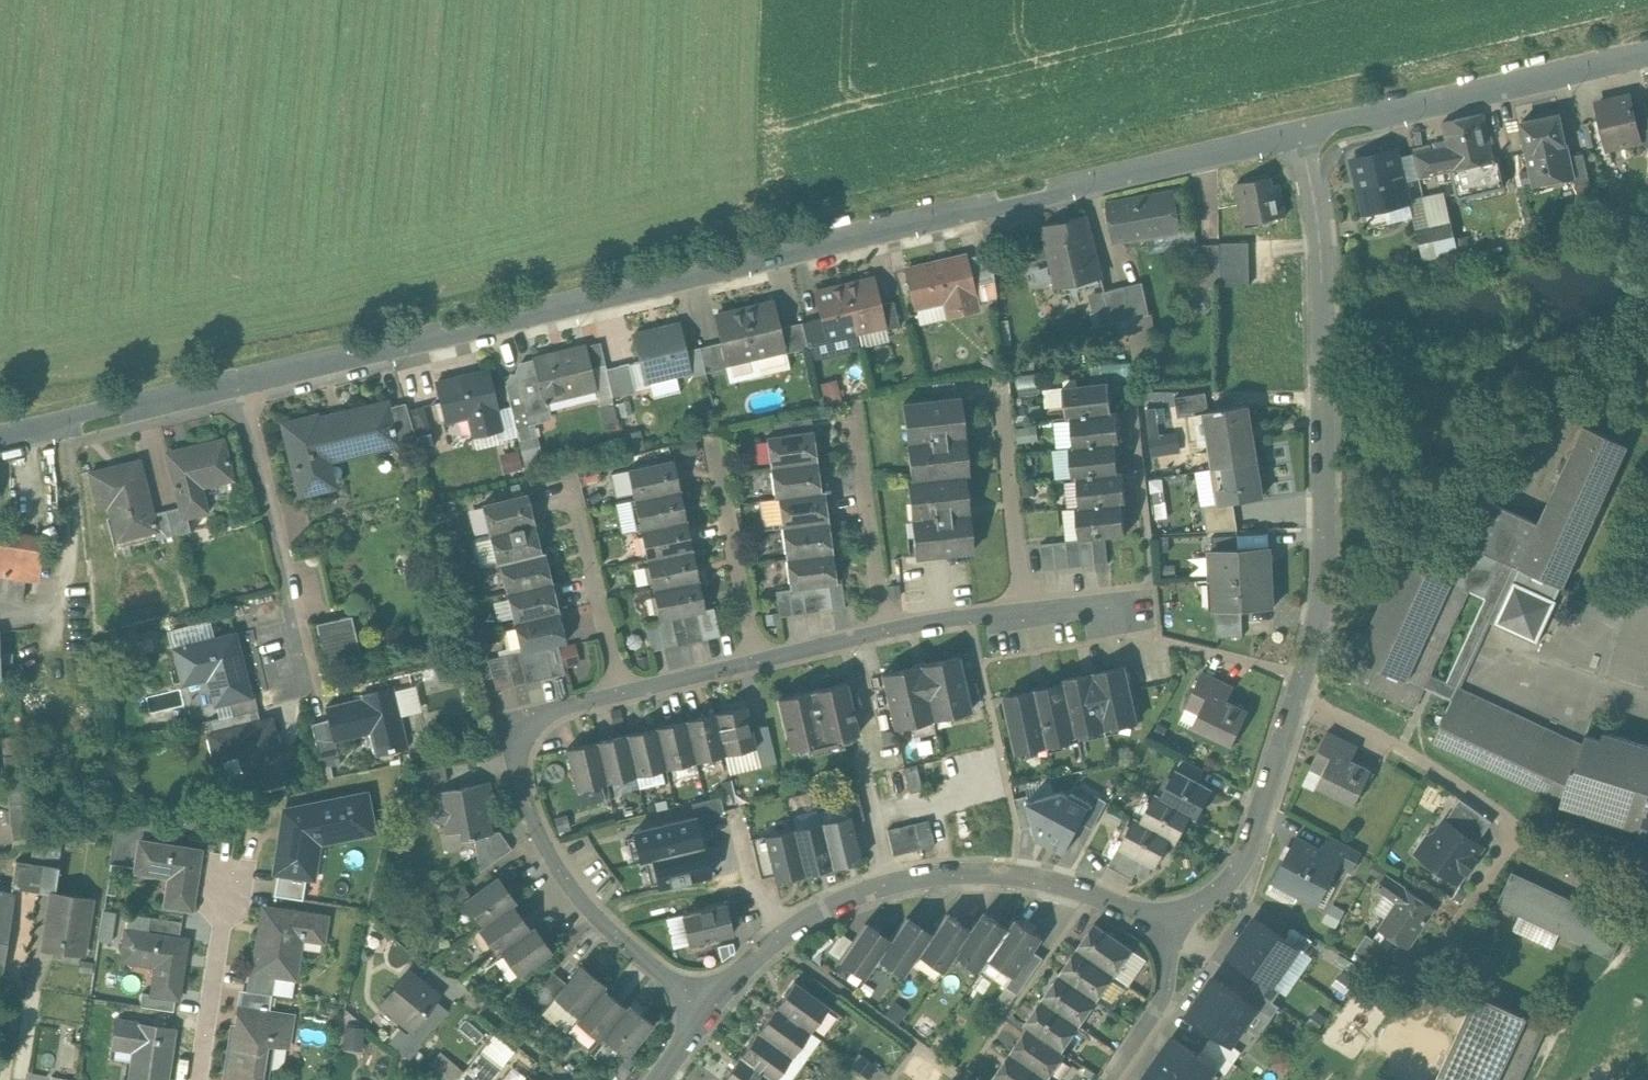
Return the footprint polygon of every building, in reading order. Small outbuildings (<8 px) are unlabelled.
[(1631,96),(1597,104),(1607,146),(1641,138),(1639,131),(1633,103),(1631,96)] [(1633,103),(1639,131),(1647,129),(1647,110),(1646,100),(1633,103)] [(1483,112),(1443,121),(1449,145),(1415,153),(1420,176),(1468,166),(1474,192),(1504,184),(1498,157),(1494,158),(1483,112)] [(1560,113),(1521,122),(1528,152),(1527,152),(1535,185),(1575,176),(1570,155),(1568,143),(1567,143),(1560,113)] [(1397,150),(1353,160),(1365,210),(1409,199),(1404,180),(1398,156),(1397,150)] [(1414,152),(1398,156),(1404,180),(1420,176),(1415,153),(1414,152)] [(1584,152),(1570,155),(1575,176),(1579,193),(1592,190),(1584,152)] [(1271,176),(1237,183),(1242,205),(1248,203),(1252,222),(1285,215),(1279,184),(1272,185),(1271,176)] [(1173,192),(1108,203),(1115,242),(1179,230),(1173,192)] [(1424,196),(1431,224),(1451,220),(1445,192),(1424,196)] [(1424,196),(1409,199),(1416,228),(1429,225),(1431,224),(1424,196)] [(1085,216),(1043,227),(1058,287),(1100,276),(1085,216)] [(1431,224),(1429,225),(1432,240),(1454,235),(1451,220),(1431,224)] [(1432,240),(1429,225),(1416,228),(1419,243),(1432,240)] [(1248,242),(1220,243),(1220,245),(1221,286),(1249,285),(1248,242)] [(1220,245),(1195,245),(1196,286),(1221,286),(1220,245)] [(991,252),(966,258),(973,286),(995,281),(991,252)] [(966,256),(906,269),(916,308),(946,301),(949,316),(978,309),(973,286),(966,258),(966,256)] [(875,279),(845,286),(856,331),(886,324),(881,304),(875,279)] [(1143,283),(1126,287),(1129,320),(1150,315),(1143,283)] [(845,286),(815,293),(821,318),(826,338),(856,331),(845,286)] [(894,301),(881,304),(886,324),(887,329),(900,326),(894,301)] [(775,303),(745,310),(756,355),(785,348),(786,348),(781,327),(775,303)] [(745,310),(715,317),(721,342),(726,362),(756,355),(745,310)] [(1150,315),(1129,320),(1136,368),(1157,365),(1150,315)] [(821,318),(808,321),(814,346),(828,344),(826,338),(821,318)] [(802,323),(781,327),(786,348),(785,348),(786,353),(808,348),(802,323)] [(681,324),(633,335),(645,382),(692,371),(681,324)] [(721,342),(700,347),(706,373),(728,367),(726,362),(721,342)] [(587,345),(533,358),(533,359),(543,400),(545,400),(597,387),(592,367),(587,345)] [(533,359),(520,362),(516,369),(517,373),(512,374),(507,380),(508,383),(506,384),(513,414),(516,426),(548,417),(545,400),(543,400),(533,359)] [(604,364),(592,367),(597,387),(601,404),(613,402),(612,397),(606,369),(604,364)] [(629,364),(606,369),(612,397),(636,391),(629,364)] [(489,369),(437,381),(446,420),(469,414),(474,436),(501,428),(496,408),(498,408),(489,369)] [(1110,382),(1063,387),(1067,419),(1071,419),(1071,418),(1113,413),(1113,412),(1110,382)] [(1207,392),(1175,398),(1178,417),(1208,413),(1208,411),(1209,410),(1207,392)] [(961,398),(904,404),(912,480),(965,474),(969,474),(961,398)] [(316,417),(285,425),(302,493),(334,485),(327,459),(398,442),(398,441),(389,407),(388,403),(317,421),(316,417)] [(406,403),(389,407),(398,441),(416,436),(408,409),(406,403)] [(1209,410),(1208,411),(1208,413),(1217,467),(1256,461),(1247,404),(1209,410)] [(424,405),(408,409),(416,436),(431,432),(424,405)] [(1159,409),(1147,411),(1153,459),(1181,456),(1178,434),(1162,436),(1159,409)] [(1113,413),(1071,418),(1071,419),(1074,447),(1074,448),(1116,443),(1116,444),(1121,444),(1117,412),(1113,412),(1113,413)] [(812,417),(772,423),(774,436),(813,430),(812,417)] [(1585,425),(1540,523),(1491,502),(1452,581),(1452,582),(1469,590),(1486,598),(1504,560),(1562,587),(1564,588),(1629,445),(1585,425)] [(774,436),(767,437),(771,467),(818,461),(813,430),(774,436)] [(224,440),(168,453),(181,506),(185,506),(188,516),(208,512),(202,486),(234,479),(230,463),(234,462),(233,458),(229,459),(224,440)] [(1116,443),(1074,448),(1074,447),(1070,447),(1074,479),(1078,479),(1078,478),(1119,473),(1119,472),(1116,444),(1116,443)] [(523,469),(522,452),(503,453),(504,470),(523,469)] [(139,459),(92,472),(100,507),(110,504),(119,539),(155,530),(151,514),(153,513),(139,459)] [(675,460),(629,469),(635,499),(681,490),(675,460)] [(818,461),(771,467),(775,498),(778,498),(822,492),(818,461)] [(1119,473),(1078,478),(1078,479),(1081,506),(1081,508),(1123,503),(1123,504),(1127,504),(1124,472),(1119,472),(1119,473)] [(912,480),(909,481),(917,557),(974,551),(965,474),(912,480)] [(681,490),(635,499),(641,529),(687,520),(681,490)] [(822,492),(778,498),(783,528),(829,522),(825,491),(822,492)] [(528,493),(483,503),(490,533),(535,522),(528,493)] [(619,502),(623,529),(637,527),(633,500),(619,502)] [(1123,503),(1081,508),(1081,506),(1077,507),(1080,539),(1093,538),(1106,536),(1126,534),(1123,504),(1123,503)] [(181,506),(167,510),(173,535),(191,531),(188,516),(185,506),(181,506)] [(153,513),(151,514),(155,530),(157,539),(173,535),(167,510),(153,513)] [(687,520),(641,529),(648,560),(693,550),(687,520)] [(535,522),(490,533),(497,563),(501,562),(542,552),(535,522)] [(829,522),(783,528),(787,558),(833,552),(829,522)] [(0,531),(0,574),(26,578),(27,572),(40,574),(46,538),(0,531)] [(1106,536),(1093,538),(1096,564),(1109,563),(1106,536)] [(1239,536),(1213,536),(1213,549),(1240,548),(1239,536)] [(1093,538),(1080,539),(1083,565),(1096,564),(1093,538)] [(1080,539),(1067,541),(1070,567),(1083,565),(1080,539)] [(1067,541),(1054,542),(1057,568),(1070,567),(1067,541)] [(1054,542),(1041,544),(1044,570),(1057,568),(1054,542)] [(1240,548),(1213,549),(1214,580),(1272,577),(1271,546),(1240,548)] [(693,550),(648,560),(654,590),(699,580),(693,550)] [(542,552),(501,562),(508,592),(553,581),(546,552),(542,552)] [(833,552),(787,558),(791,589),(802,588),(816,586),(829,584),(837,583),(833,552)] [(1452,581),(1402,558),(1357,656),(1353,654),(1342,677),(1414,709),(1425,687),(1431,673),(1469,590),(1452,582),(1452,581)] [(1537,642),(1562,587),(1504,560),(1486,598),(1478,615),(1492,622),(1537,642)] [(0,574),(0,597),(23,601),(26,578),(0,574)] [(1272,577),(1214,580),(1216,611),(1242,609),(1273,608),(1272,577)] [(699,580),(654,590),(660,620),(671,618),(684,615),(697,612),(706,610),(706,609),(699,580)] [(553,581),(508,592),(515,622),(560,611),(553,581)] [(837,583),(829,584),(832,610),(846,608),(842,582),(837,583)] [(829,584),(816,586),(819,612),(832,610),(829,584)] [(816,586),(802,588),(806,614),(819,612),(816,586)] [(802,588),(791,589),(789,589),(793,615),(806,614),(802,588)] [(789,589),(776,591),(780,617),(793,615),(789,589)] [(714,608),(706,609),(706,610),(697,612),(704,640),(721,636),(714,608)] [(1242,609),(1216,611),(1217,624),(1243,623),(1242,609)] [(560,611),(515,622),(522,652),(533,650),(546,647),(568,641),(560,611)] [(697,612),(684,615),(691,643),(704,640),(697,612)] [(684,615),(671,618),(678,645),(691,643),(684,615)] [(1447,681),(1431,673),(1425,687),(1453,700),(1459,687),(1462,688),(1492,622),(1478,615),(1447,681)] [(352,617),(317,624),(328,671),(363,663),(352,617)] [(660,620),(658,620),(659,623),(665,648),(678,645),(671,618),(660,620)] [(208,623),(171,633),(176,650),(212,641),(208,623)] [(659,623),(646,626),(652,651),(665,648),(659,623)] [(1243,623),(1217,624),(1217,637),(1244,636),(1243,623)] [(212,641),(176,650),(184,684),(210,678),(217,705),(230,702),(251,697),(251,695),(242,660),(236,661),(230,638),(236,637),(235,635),(212,641)] [(567,665),(582,660),(576,641),(561,646),(567,665)] [(546,647),(533,650),(540,680),(553,677),(546,647)] [(540,680),(533,650),(522,652),(520,653),(527,683),(540,680)] [(507,655),(489,659),(489,660),(494,677),(497,690),(515,686),(507,655)] [(959,656),(883,674),(896,728),(972,710),(959,656)] [(489,660),(478,663),(483,680),(494,677),(489,660)] [(1125,666),(1065,679),(1078,739),(1080,739),(1078,734),(1138,721),(1125,666)] [(1204,671),(1187,708),(1199,714),(1217,678),(1204,671)] [(1248,710),(1222,698),(1229,683),(1217,678),(1199,714),(1195,724),(1233,742),(1248,710)] [(1065,683),(1006,697),(1019,752),(1078,739),(1065,679),(1064,679),(1065,683)] [(847,683),(778,699),(790,750),(859,734),(847,683)] [(420,685),(399,688),(402,714),(424,711),(420,685)] [(1603,732),(1601,739),(1586,734),(1582,748),(1574,745),(1575,740),(1462,688),(1459,687),(1453,700),(1433,742),(1549,795),(1550,792),(1563,797),(1561,804),(1641,829),(1637,843),(1647,847),(1647,746),(1603,732)] [(395,692),(326,708),(329,721),(334,743),(336,742),(372,734),(377,756),(409,749),(395,692)] [(251,697),(230,702),(233,716),(233,717),(258,711),(254,694),(251,695),(251,697)] [(747,707),(716,714),(726,755),(756,748),(747,707)] [(258,711),(233,717),(233,716),(209,722),(212,736),(261,724),(258,711)] [(716,714),(687,721),(696,762),(726,755),(716,714)] [(329,721),(312,725),(322,769),(341,765),(336,742),(334,743),(329,721)] [(687,721),(657,729),(667,770),(696,762),(687,721)] [(212,736),(211,736),(217,759),(222,758),(223,761),(228,760),(227,757),(242,753),(251,790),(286,781),(271,722),(261,724),(212,736)] [(657,729),(627,736),(637,777),(667,770),(657,729)] [(1328,731),(1310,768),(1323,774),(1341,737),(1328,731)] [(627,736),(598,743),(607,784),(637,777),(627,736)] [(1353,743),(1341,737),(1323,774),(1317,786),(1318,786),(1319,784),(1355,802),(1354,804),(1355,804),(1372,770),(1346,757),(1353,743)] [(598,743),(568,750),(577,791),(607,784),(598,743)] [(29,755),(4,757),(14,850),(38,846),(29,755)] [(1205,769),(1183,757),(1176,768),(1199,781),(1205,769)] [(445,766),(415,772),(420,796),(432,794),(430,784),(448,781),(445,766)] [(1199,781),(1176,768),(1161,796),(1193,814),(1199,817),(1214,789),(1199,781)] [(488,784),(441,793),(443,805),(437,815),(446,822),(448,833),(462,831),(464,838),(470,837),(470,839),(474,838),(474,837),(491,834),(485,802),(492,801),(488,784)] [(1045,843),(1073,792),(1072,792),(1070,796),(1062,792),(1029,800),(1028,800),(1034,826),(1036,838),(1045,843)] [(1073,792),(1045,843),(1065,853),(1081,822),(1092,803),(1091,802),(1073,792)] [(1161,796),(1156,794),(1141,820),(1173,837),(1178,840),(1193,814),(1161,796)] [(366,795),(286,810),(276,872),(278,873),(307,877),(314,878),(320,832),(344,828),(346,837),(373,831),(366,795)] [(1028,800),(1029,800),(1029,795),(1015,799),(1021,829),(1034,826),(1028,800)] [(1093,828),(1107,802),(1095,795),(1091,802),(1092,803),(1081,822),(1093,828)] [(1493,821),(1461,798),(1446,820),(1478,842),(1493,821)] [(696,814),(631,828),(638,860),(703,846),(696,814)] [(850,815),(822,822),(832,867),(861,860),(850,815)] [(1141,820),(1135,817),(1120,845),(1132,851),(1143,857),(1158,865),(1173,837),(1141,820)] [(1478,842),(1446,820),(1436,833),(1438,844),(1427,860),(1458,882),(1466,870),(1468,872),(1477,859),(1475,858),(1483,846),(1478,842)] [(170,822),(143,827),(141,841),(166,845),(170,822)] [(822,822),(793,829),(804,874),(832,867),(822,822)] [(916,823),(902,826),(908,852),(922,849),(916,823)] [(143,827),(117,825),(116,830),(110,863),(136,868),(141,841),(143,827)] [(902,826),(887,830),(894,855),(908,852),(902,826)] [(793,829),(765,836),(774,874),(776,881),(804,874),(793,829)] [(491,834),(474,837),(474,838),(480,872),(513,849),(500,832),(491,834)] [(765,836),(752,839),(761,877),(774,874),(765,836)] [(1321,849),(1297,836),(1273,879),(1275,880),(1271,887),(1296,901),(1300,893),(1319,904),(1341,862),(1342,861),(1321,849)] [(1362,854),(1328,836),(1321,849),(1342,861),(1341,862),(1354,869),(1362,854)] [(166,845),(141,841),(136,868),(171,873),(165,906),(192,910),(201,851),(166,845)] [(1120,845),(1109,866),(1121,872),(1132,851),(1120,845)] [(703,849),(653,860),(659,887),(710,876),(703,849)] [(1143,857),(1132,851),(1121,872),(1132,878),(1143,857)] [(44,866),(17,861),(13,888),(40,893),(44,866)] [(60,869),(44,866),(40,893),(53,895),(56,896),(56,893),(60,869)] [(1627,926),(1513,872),(1498,904),(1584,944),(1613,957),(1627,926)] [(307,877),(278,873),(275,896),(303,900),(307,877)] [(1407,888),(1386,874),(1376,888),(1398,902),(1379,929),(1408,949),(1435,907),(1407,888)] [(471,896),(464,901),(465,902),(482,926),(483,927),(513,904),(514,905),(517,902),(498,877),(471,896)] [(464,886),(442,901),(451,913),(465,902),(464,901),(471,896),(464,886)] [(0,892),(0,965),(3,965),(14,894),(0,892)] [(92,899),(56,893),(56,896),(53,895),(45,949),(83,955),(92,899)] [(716,906),(684,914),(691,944),(732,935),(725,903),(716,905),(716,906)] [(513,904),(483,927),(482,926),(479,928),(497,954),(501,951),(531,929),(514,905),(513,904)] [(326,918),(270,908),(266,933),(260,933),(254,971),(254,972),(275,976),(295,979),(302,938),(323,941),(326,918)] [(112,939),(117,914),(106,912),(102,937),(112,939)] [(1010,929),(985,912),(972,930),(957,952),(982,969),(991,958),(1010,930),(1010,929)] [(972,930),(947,913),(932,935),(919,953),(945,970),(957,952),(972,930)] [(1505,922),(1488,914),(1481,931),(1498,938),(1505,922)] [(182,922),(150,917),(148,933),(180,938),(182,922)] [(890,941),(879,957),(904,974),(919,953),(932,935),(907,917),(890,941)] [(1298,948),(1255,918),(1242,937),(1285,967),(1298,948)] [(1042,936),(1017,919),(1010,929),(1010,930),(991,958),(1015,975),(1016,975),(1033,950),(1042,936)] [(865,923),(840,959),(865,977),(879,957),(890,941),(865,923)] [(1133,950),(1095,923),(1077,949),(1115,975),(1133,950)] [(553,952),(535,926),(531,929),(501,951),(519,977),(553,952)] [(148,933),(126,929),(122,956),(157,962),(152,993),(152,995),(176,998),(179,999),(188,939),(180,938),(148,933)] [(1389,949),(1368,934),(1355,952),(1377,967),(1389,949)] [(1285,967),(1242,937),(1229,956),(1272,985),(1285,967)] [(1115,975),(1077,949),(1060,974),(1098,1000),(1115,975)] [(1033,950),(1016,975),(1015,975),(1007,986),(1018,994),(1044,958),(1033,950)] [(567,983),(555,997),(556,999),(579,1017),(603,988),(606,985),(582,965),(567,983)] [(439,996),(409,970),(381,1004),(411,1029),(435,1001),(439,996)] [(275,976),(254,972),(254,971),(250,971),(247,991),(273,995),(275,976)] [(554,972),(530,1000),(545,1012),(556,999),(555,997),(567,983),(554,972)] [(1098,1000),(1060,974),(1042,999),(1080,1026),(1098,1000)] [(1257,1007),(1214,978),(1201,996),(1244,1026),(1257,1007)] [(829,1006),(795,981),(776,1007),(810,1032),(829,1006)] [(579,1017),(576,1021),(600,1040),(603,1037),(627,1008),(603,988),(579,1017)] [(273,995),(247,991),(244,1008),(270,1012),(273,995)] [(176,998),(152,995),(152,993),(143,992),(141,1006),(174,1011),(176,998)] [(1548,1027),(1528,1018),(1528,1017),(1478,994),(1439,1079),(1523,1079),(1548,1027)] [(1244,1026),(1201,996),(1188,1015),(1231,1045),(1244,1026)] [(1080,1026),(1042,999),(1025,1025),(1029,1028),(1063,1051),(1080,1026)] [(435,1001),(411,1029),(395,1047),(409,1059),(448,1012),(435,1001)] [(627,1008),(603,1037),(628,1057),(655,1024),(630,1004),(627,1008)] [(810,1032),(776,1007),(758,1031),(792,1056),(810,1032)] [(244,1008),(241,1027),(233,1026),(225,1079),(267,1079),(273,1038),(289,1041),(293,1015),(270,1012),(244,1008)] [(116,1020),(112,1047),(135,1050),(131,1079),(167,1079),(174,1028),(116,1020)] [(1063,1051),(1029,1028),(1011,1053),(1049,1079),(1067,1054),(1063,1051)] [(758,1031),(740,1056),(773,1079),(774,1079),(792,1056),(758,1031)] [(1173,1037),(1153,1066),(1173,1079),(1207,1079),(1216,1067),(1173,1037)] [(430,1066),(445,1079),(454,1079),(464,1069),(444,1051),(430,1066)] [(859,1053),(850,1065),(870,1079),(872,1079),(880,1068),(859,1053)] [(1011,1053),(994,1078),(997,1079),(1048,1079),(1049,1079),(1011,1053)] [(479,1054),(458,1079),(493,1079),(500,1071),(479,1054)] [(740,1056),(722,1079),(773,1079),(740,1056)] [(1153,1066),(1144,1079),(1173,1079),(1153,1066)]
